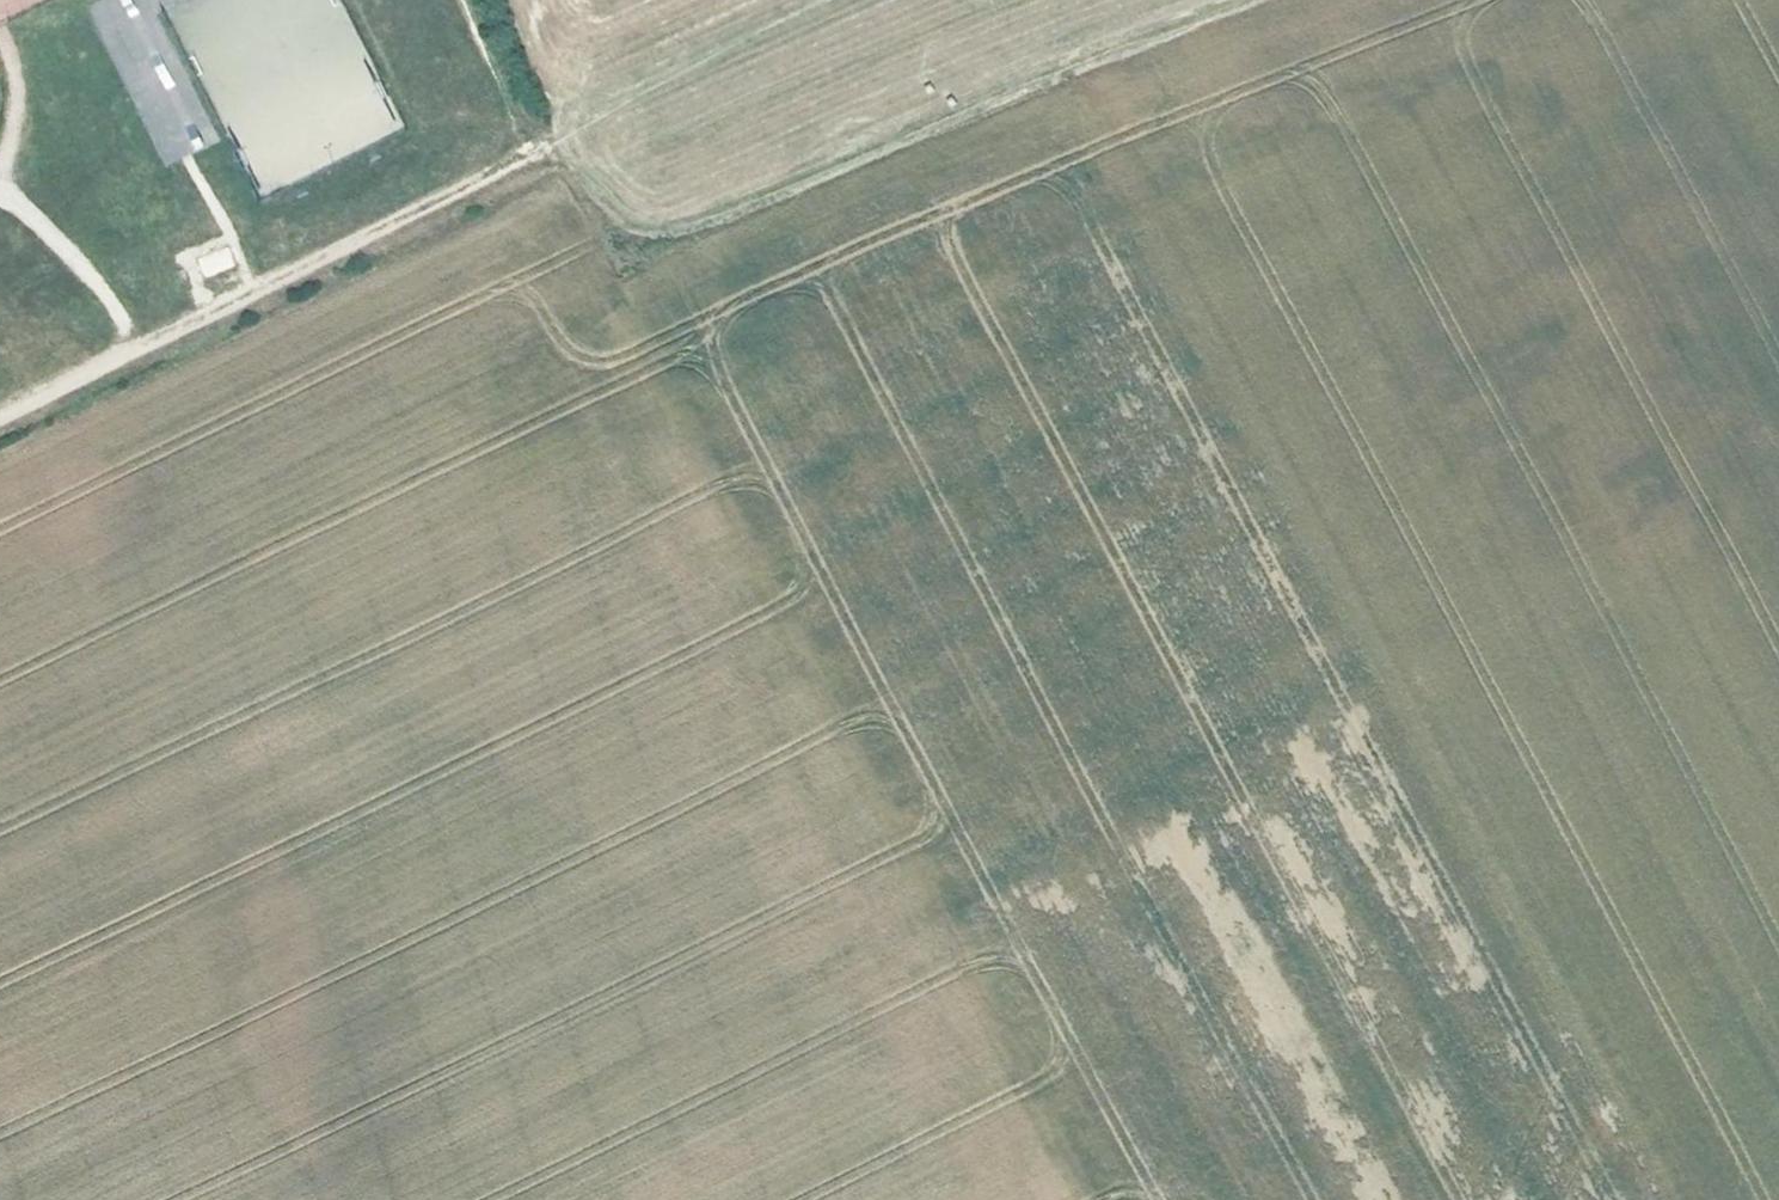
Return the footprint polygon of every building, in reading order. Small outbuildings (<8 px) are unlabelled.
[(163,166),(203,148),(133,0),(99,0),(87,6),(163,166)] [(400,133),(341,0),(177,0),(170,3),(255,196),(400,133)] [(198,259),(206,278),(236,265),(228,246),(198,259)]
